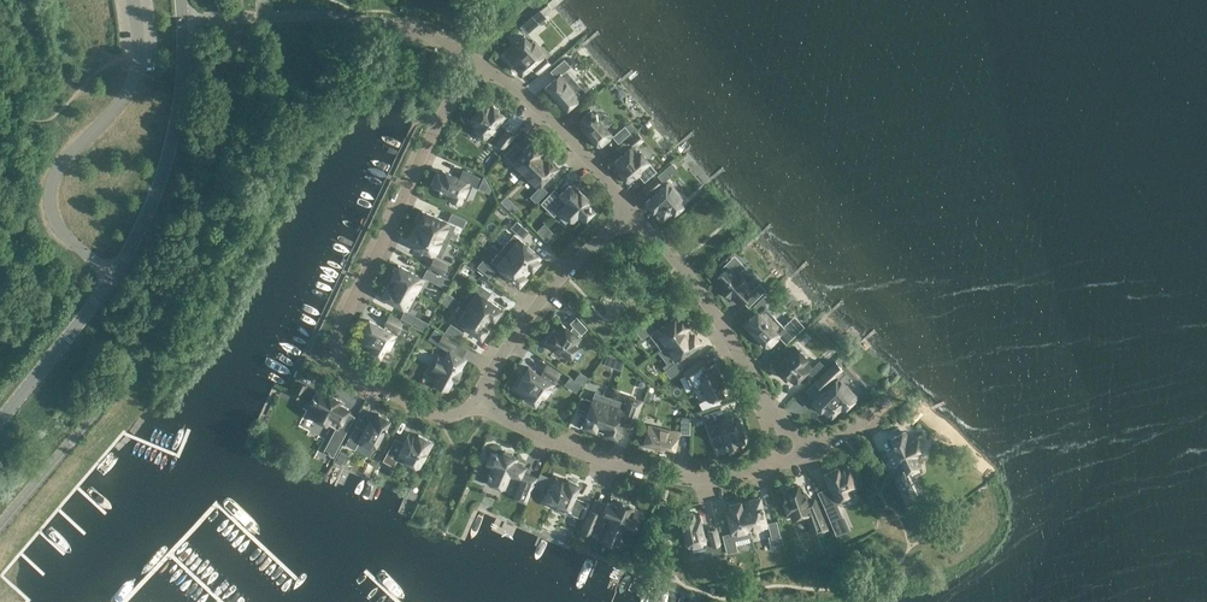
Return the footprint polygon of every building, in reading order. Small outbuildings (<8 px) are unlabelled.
[(468,11),(456,7),(453,16),(465,20),(468,11)] [(521,26),(526,33),(540,22),(534,15),(521,26)] [(518,44),(508,53),(516,63),(515,64),(522,73),(533,63),(538,69),(547,61),(542,55),(544,53),(533,40),(531,43),(524,36),(516,43),(518,44)] [(577,94),(557,71),(545,81),(552,88),(549,91),(562,106),(577,94)] [(593,93),(588,87),(577,97),(582,103),(593,93)] [(499,111),(488,101),(468,122),(480,132),(482,130),(489,136),(504,119),(497,113),(499,111)] [(612,134),(591,110),(582,118),(583,119),(579,123),(599,145),(612,134)] [(630,132),(625,126),(613,136),(618,142),(630,132)] [(506,131),(497,143),(503,148),(512,136),(506,131)] [(637,142),(632,136),(621,146),(626,152),(637,142)] [(512,162),(525,174),(541,158),(537,154),(541,150),(533,141),(512,162)] [(640,155),(634,148),(617,163),(622,170),(620,172),(630,184),(652,165),(642,153),(640,155)] [(544,161),(541,158),(525,174),(537,186),(558,166),(548,157),(544,161)] [(470,182),(442,170),(440,175),(438,174),(434,185),(463,198),(470,182)] [(644,187),(649,193),(660,183),(655,178),(644,187)] [(678,193),(667,181),(645,200),(652,208),(653,207),(662,217),(672,209),(673,210),(681,203),(675,196),(678,193)] [(544,183),(534,193),(539,199),(550,188),(544,183)] [(583,194),(576,187),(555,208),(566,221),(569,217),(576,224),(584,216),(582,214),(591,205),(582,196),(583,194)] [(516,206),(506,196),(501,201),(511,211),(516,206)] [(450,223),(421,210),(415,227),(442,239),(450,223)] [(467,220),(454,214),(451,221),(464,227),(467,220)] [(517,221),(512,227),(523,237),(528,231),(517,221)] [(556,236),(544,224),(537,231),(549,243),(556,236)] [(442,239),(415,227),(408,242),(435,255),(442,239)] [(519,238),(507,251),(529,270),(531,268),(532,268),(539,261),(538,260),(540,257),(519,238)] [(507,251),(496,264),(519,284),(526,276),(525,275),(529,270),(507,251)] [(447,265),(434,258),(430,265),(443,272),(447,265)] [(424,278),(397,264),(390,280),(415,294),(424,278)] [(485,264),(481,271),(493,280),(497,273),(485,264)] [(735,274),(727,267),(717,277),(725,286),(722,288),(730,296),(731,295),(739,303),(747,296),(752,301),(763,291),(758,286),(752,291),(744,284),(748,282),(738,271),(735,274)] [(441,273),(440,274),(429,268),(424,276),(436,282),(447,288),(452,279),(441,273)] [(390,280),(389,280),(382,296),(407,309),(415,294),(390,280)] [(501,308),(477,292),(467,306),(486,319),(489,315),(494,318),(501,308)] [(467,306),(457,320),(482,337),(489,327),(483,323),(486,319),(467,306)] [(405,310),(401,318),(413,325),(417,317),(405,310)] [(780,335),(757,311),(749,320),(750,321),(747,325),(768,346),(780,335)] [(679,314),(655,331),(666,345),(689,328),(687,326),(688,325),(682,316),(681,317),(679,314)] [(397,332),(370,318),(365,328),(367,329),(361,340),(372,347),(371,348),(381,354),(385,345),(389,347),(397,332)] [(407,326),(394,319),(391,326),(404,333),(407,326)] [(592,334),(582,323),(576,328),(587,339),(592,334)] [(654,329),(649,323),(637,332),(642,338),(654,329)] [(556,331),(554,329),(545,342),(569,358),(578,346),(575,344),(580,337),(561,324),(556,331)] [(453,326),(449,333),(462,341),(466,334),(453,326)] [(792,326),(781,336),(787,342),(798,332),(792,326)] [(689,328),(666,345),(676,359),(700,341),(694,333),(693,334),(689,328)] [(455,342),(442,334),(438,341),(451,349),(455,342)] [(805,347),(819,359),(823,354),(809,342),(805,347)] [(797,349),(792,344),(781,354),(786,360),(797,349)] [(465,360),(449,351),(445,360),(442,359),(435,371),(438,373),(433,382),(447,389),(452,379),(455,380),(461,371),(459,370),(465,360)] [(801,361),(795,354),(779,370),(785,376),(783,378),(794,389),(814,370),(804,359),(801,361)] [(678,361),(666,370),(670,376),(682,367),(678,361)] [(560,373),(548,364),(544,371),(556,379),(560,373)] [(713,365),(696,373),(710,401),(723,393),(719,385),(722,383),(713,365)] [(553,383),(528,367),(522,376),(524,377),(517,388),(527,395),(526,397),(535,403),(540,395),(543,397),(553,383)] [(689,368),(677,377),(682,384),(694,375),(689,368)] [(830,368),(819,378),(824,384),(835,374),(830,368)] [(291,393),(299,396),(305,384),(297,380),(291,393)] [(844,392),(832,380),(811,400),(819,409),(820,407),(829,416),(838,407),(840,409),(848,401),(841,395),(844,392)] [(327,397),(317,391),(310,404),(317,408),(312,415),(329,424),(333,417),(342,421),(349,408),(340,404),(341,401),(329,394),(327,397)] [(589,396),(582,394),(577,408),(585,410),(589,396)] [(609,403),(593,398),(584,425),(595,429),(597,423),(602,425),(609,403)] [(616,436),(626,409),(609,403),(602,425),(607,427),(605,432),(616,436)] [(637,413),(629,410),(625,424),(632,427),(637,413)] [(713,410),(699,415),(701,422),(715,417),(713,410)] [(377,415),(372,413),(358,440),(373,447),(388,419),(378,413),(377,415)] [(735,413),(719,419),(729,449),(740,446),(739,444),(744,442),(735,413)] [(690,419),(682,419),(681,434),(689,434),(690,419)] [(348,428),(341,424),(334,437),(341,441),(348,428)] [(676,432),(647,425),(642,444),(662,449),(663,445),(672,447),(676,432)] [(359,434),(352,430),(345,443),(352,447),(359,434)] [(416,436),(408,432),(398,453),(405,457),(404,459),(418,466),(431,441),(418,434),(416,436)] [(908,439),(904,432),(891,438),(896,448),(893,450),(899,463),(902,462),(907,471),(920,464),(916,455),(923,452),(915,435),(908,439)] [(396,451),(389,448),(382,461),(388,465),(396,451)] [(340,463),(345,454),(339,451),(334,460),(340,463)] [(505,457),(494,452),(488,466),(495,469),(492,477),(509,484),(513,476),(522,480),(527,466),(518,462),(520,459),(506,454),(505,457)] [(857,493),(845,465),(830,471),(832,474),(824,477),(833,498),(841,495),(842,499),(857,493)] [(898,467),(891,470),(897,484),(904,481),(898,467)] [(565,479),(555,474),(543,502),(559,508),(561,505),(569,509),(574,499),(572,498),(577,486),(564,481),(565,479)] [(534,481),(527,478),(521,492),(528,495),(534,481)] [(546,486),(539,483),(533,497),(540,500),(546,486)] [(797,484),(782,489),(792,518),(810,512),(803,492),(800,494),(797,484)] [(827,494),(820,497),(826,510),(833,507),(827,494)] [(749,500),(743,502),(750,530),(767,526),(759,496),(749,499),(749,500)] [(616,504),(607,500),(601,514),(610,517),(607,525),(624,533),(628,525),(635,528),(640,514),(630,510),(631,507),(618,501),(616,504)] [(730,505),(726,506),(733,534),(750,530),(743,502),(740,503),(740,501),(729,504),(730,505)] [(599,509),(592,506),(586,519),(593,522),(599,509)] [(820,508),(812,511),(817,525),(824,523),(820,508)] [(696,511),(685,514),(692,546),(709,542),(702,512),(697,514),(696,511)] [(776,523),(769,525),(772,539),(780,538),(776,523)] [(730,534),(723,536),(726,551),(734,549),(730,534)] [(718,537),(710,539),(714,553),(721,552),(718,537)]
